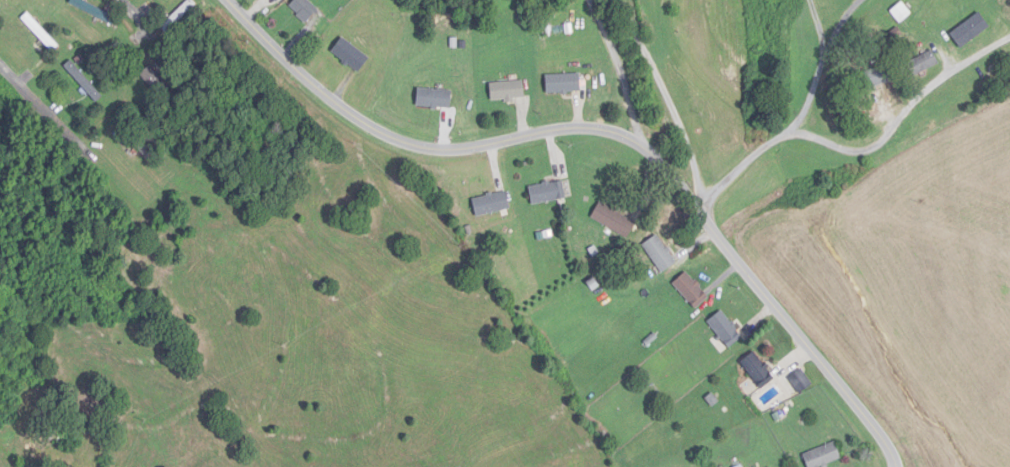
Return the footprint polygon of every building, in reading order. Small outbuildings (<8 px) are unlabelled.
[(113,24),(117,16),(81,0),(73,0),(71,5),(113,24)] [(191,0),(189,0),(177,13),(183,18),(195,5),(191,0)] [(319,9),(309,0),(295,0),(289,7),(307,22),(319,9)] [(913,13),(903,1),(891,11),(901,23),(913,13)] [(962,47),(990,27),(980,13),(952,32),(962,47)] [(22,19),(53,50),(59,45),(28,14),(22,19)] [(332,52),(359,73),(370,58),(343,37),(332,52)] [(907,63),(914,76),(939,63),(932,50),(907,63)] [(68,65),(95,102),(101,98),(74,61),(68,65)] [(158,94),(168,85),(150,66),(141,74),(158,94)] [(547,74),(547,92),(582,92),(582,74),(547,74)] [(525,100),(525,82),(492,82),(492,100),(525,100)] [(451,108),(451,89),(418,89),(418,108),(451,108)] [(566,200),(565,182),(530,185),(532,204),(566,200)] [(473,199),(478,217),(511,209),(506,191),(473,199)] [(592,218),(629,238),(637,222),(601,202),(592,218)] [(644,245),(662,273),(677,263),(659,235),(644,245)] [(674,284),(693,305),(706,293),(687,271),(674,284)] [(712,340),(722,354),(744,338),(724,310),(708,321),(719,336),(712,340)] [(773,373),(755,352),(741,363),(759,384),(773,373)] [(837,443),(804,453),(808,466),(822,466),(842,460),(837,443)]
